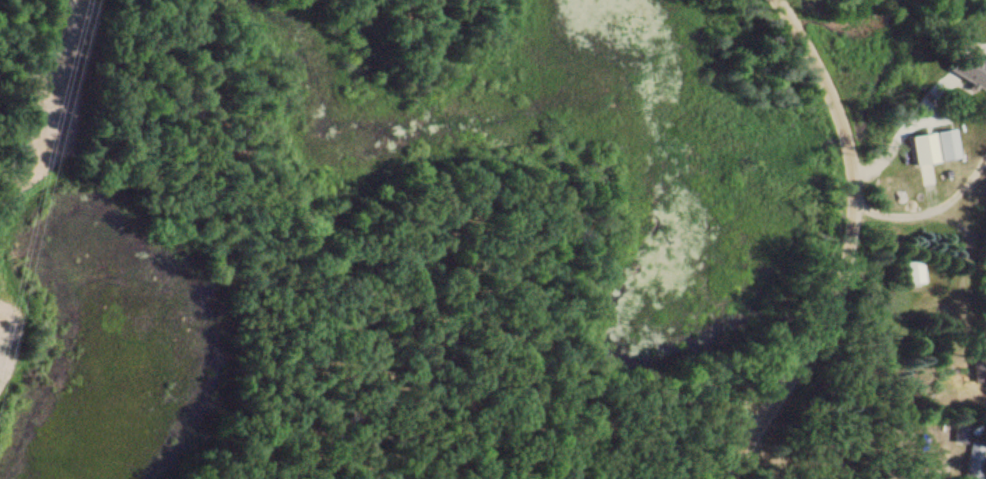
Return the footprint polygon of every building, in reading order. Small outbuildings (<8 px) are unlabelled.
[(976,87),(985,91),(985,53),(979,50),(977,57),(958,49),(944,82),(973,94),(976,87)] [(937,131),(943,160),(962,156),(956,127),(937,131)] [(905,258),(905,283),(924,283),(924,258),(905,258)] [(982,444),(968,444),(968,478),(982,478),(982,444)]
